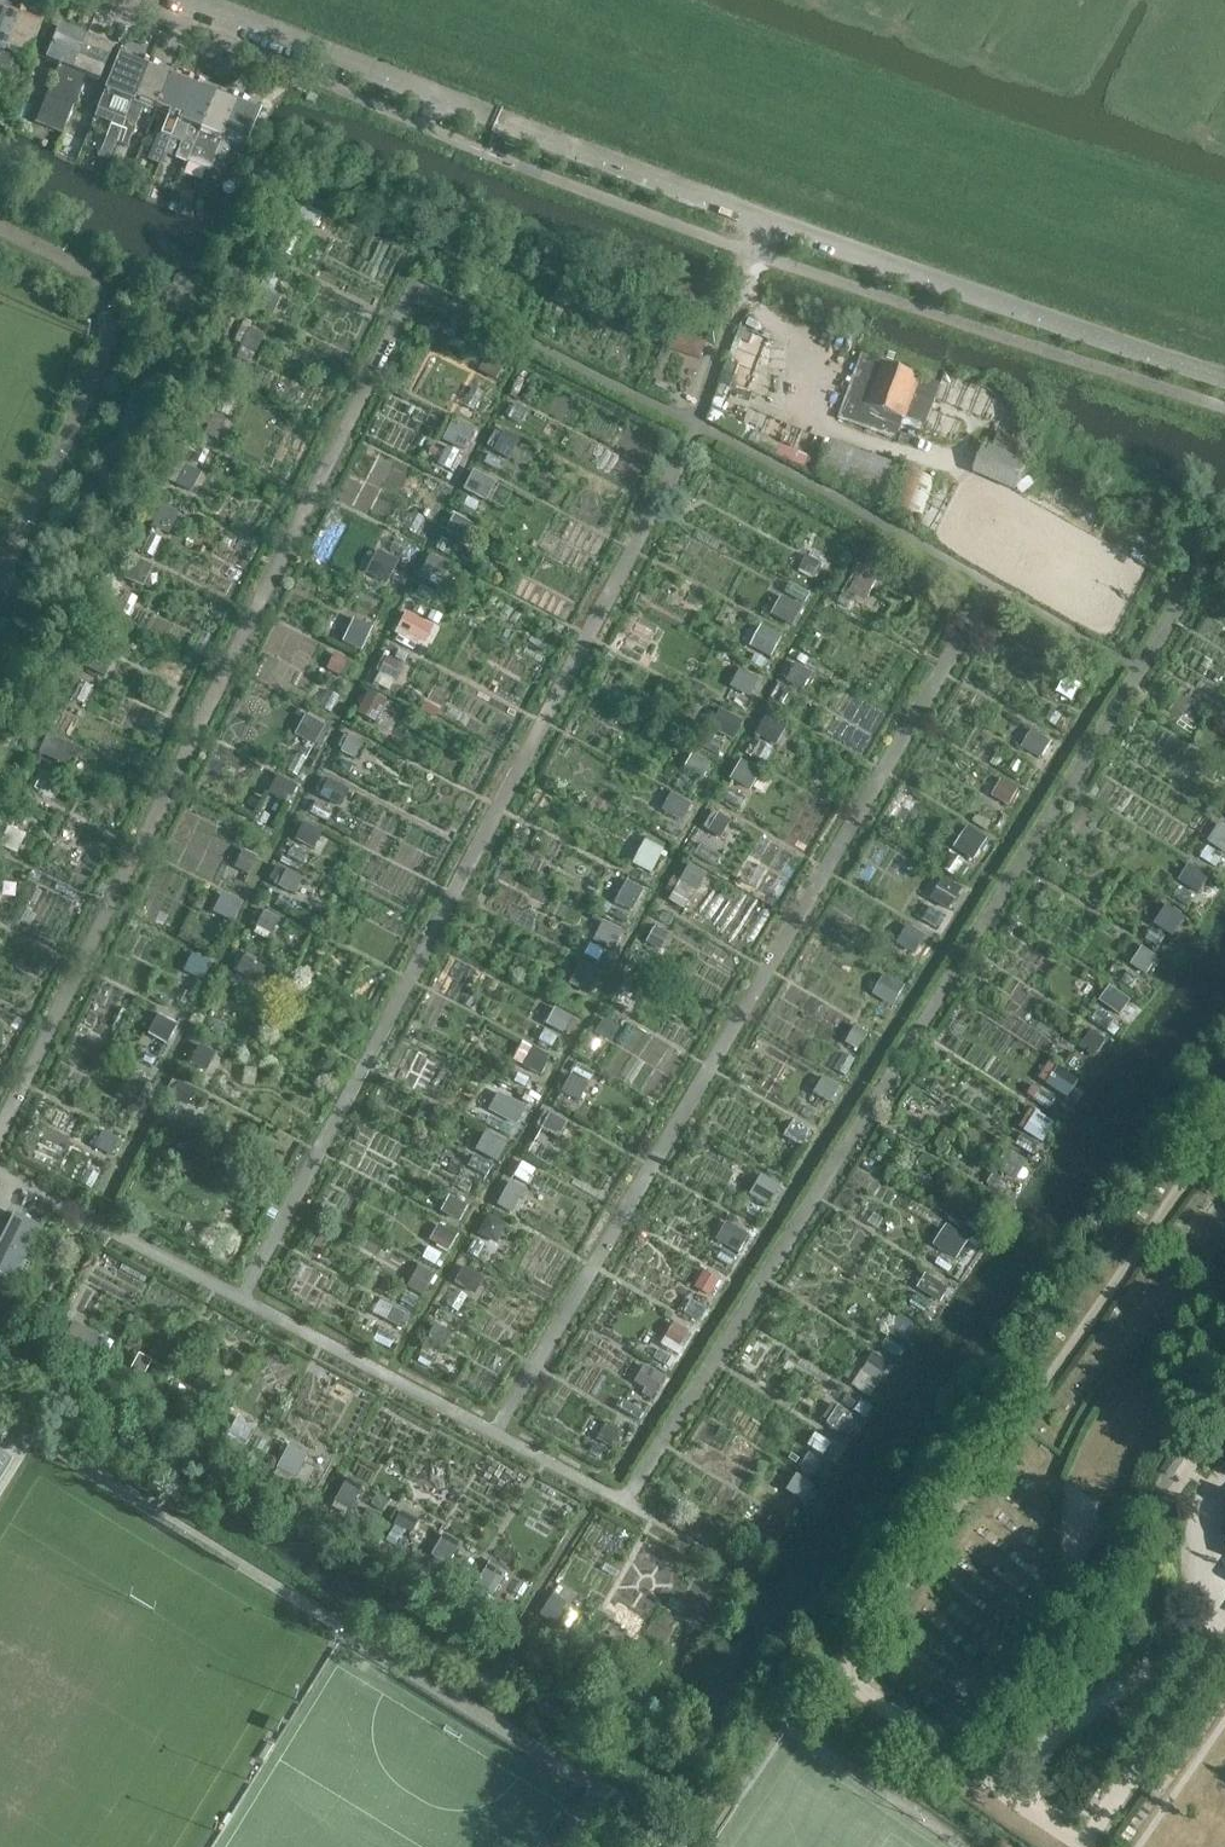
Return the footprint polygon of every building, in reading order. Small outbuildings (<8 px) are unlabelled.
[(19,13),(0,6),(0,66),(19,13)] [(0,66),(0,72),(7,75),(14,57),(33,64),(48,25),(19,13),(0,66)] [(58,66),(47,94),(35,123),(62,133),(73,105),(59,99),(85,37),(59,27),(49,52),(45,60),(58,66)] [(59,99),(73,105),(74,106),(86,77),(99,82),(103,73),(102,72),(111,48),(85,37),(59,99)] [(126,55),(99,119),(112,124),(108,135),(118,139),(148,64),(126,55)] [(213,76),(224,81),(226,76),(234,79),(238,69),(219,61),(213,76)] [(148,64),(118,139),(117,143),(127,147),(136,127),(144,108),(155,113),(170,73),(148,64)] [(170,73),(155,113),(167,117),(160,134),(159,134),(149,160),(159,165),(159,164),(170,139),(193,82),(170,73)] [(170,139),(164,154),(187,164),(188,161),(215,90),(193,82),(170,139)] [(215,90),(188,161),(199,165),(210,169),(211,169),(222,139),(237,99),(215,90)] [(237,99),(222,139),(211,169),(221,172),(225,162),(225,161),(232,143),(245,148),(262,109),(237,99)] [(231,166),(226,178),(238,183),(243,171),(231,166)] [(665,348),(701,359),(707,340),(671,328),(665,348)] [(840,333),(836,342),(855,348),(858,339),(840,333)] [(920,376),(882,362),(863,354),(853,379),(839,418),(895,440),(904,418),(925,425),(941,383),(920,376)] [(454,416),(443,437),(466,448),(476,426),(454,416)] [(499,426),(489,444),(509,456),(520,438),(499,426)] [(998,434),(992,446),(986,444),(972,473),(1016,492),(1033,451),(998,434)] [(899,465),(831,440),(818,476),(886,501),(899,465)] [(177,481),(194,487),(201,470),(184,463),(177,481)] [(475,467),(466,486),(488,497),(497,478),(475,467)] [(901,467),(884,513),(918,526),(936,480),(901,467)] [(163,503),(154,524),(171,532),(180,511),(163,503)] [(126,574),(145,583),(154,564),(134,555),(126,574)] [(869,598),(884,568),(866,559),(851,589),(869,598)] [(794,624),(805,603),(784,592),(773,613),(794,624)] [(407,609),(397,630),(427,645),(437,624),(407,609)] [(354,616),(344,640),(364,649),(374,625),(354,616)] [(775,654),(785,633),(763,622),(753,644),(775,654)] [(766,660),(755,654),(750,663),(761,669),(766,660)] [(381,678),(397,680),(400,659),(383,657),(381,678)] [(797,663),(785,690),(801,697),(813,670),(797,663)] [(742,666),(733,685),(756,697),(766,678),(742,666)] [(358,711),(378,720),(389,698),(369,688),(358,711)] [(712,726),(735,736),(744,717),(720,707),(712,726)] [(307,711),(296,733),(317,743),(328,721),(307,711)] [(756,736),(776,748),(789,727),(769,715),(756,736)] [(1033,728),(1025,747),(1044,755),(1052,736),(1033,728)] [(48,732),(40,750),(66,763),(75,745),(48,732)] [(751,791),(761,768),(740,759),(730,782),(751,791)] [(344,802),(349,785),(329,779),(324,796),(344,802)] [(1010,801),(1017,787),(1002,780),(995,794),(1010,801)] [(672,790),(663,807),(684,819),(693,802),(672,790)] [(721,835),(731,818),(715,809),(705,826),(721,835)] [(1209,840),(1224,850),(1224,822),(1222,820),(1209,840)] [(297,838),(321,849),(329,831),(305,821),(297,838)] [(980,857),(989,832),(966,824),(957,848),(980,857)] [(634,863),(655,871),(664,845),(643,837),(634,863)] [(689,861),(670,898),(688,908),(707,870),(689,861)] [(1180,881),(1201,890),(1209,873),(1189,863),(1180,881)] [(287,868),(279,886),(297,894),(305,876),(287,868)] [(933,898),(954,908),(965,884),(944,874),(933,898)] [(627,878),(616,900),(632,908),(644,886),(627,878)] [(223,892),(214,910),(233,919),(242,901),(223,892)] [(1168,903),(1156,922),(1176,934),(1188,915),(1168,903)] [(256,930),(270,937),(280,916),(266,909),(256,930)] [(595,937),(617,948),(626,929),(604,919),(595,937)] [(1147,971),(1159,954),(1145,945),(1134,961),(1147,971)] [(582,960),(571,980),(592,991),(603,972),(582,960)] [(898,1004),(907,982),(885,973),(876,995),(898,1004)] [(1123,1012),(1133,999),(1112,984),(1103,998),(1123,1012)] [(565,1028),(570,1012),(554,1008),(549,1024),(565,1028)] [(157,1014),(150,1035),(169,1042),(176,1020),(157,1014)] [(524,1040),(514,1058),(542,1072),(551,1055),(524,1040)] [(193,1058),(207,1066),(216,1050),(201,1043),(193,1058)] [(1049,1062),(1041,1083),(1074,1095),(1082,1074),(1049,1062)] [(1034,1085),(1029,1094),(1034,1098),(1040,1089),(1034,1085)] [(500,1089),(490,1107),(518,1123),(528,1105),(500,1089)] [(1039,1109),(1026,1128),(1044,1141),(1057,1122),(1039,1109)] [(561,1135),(567,1118),(547,1110),(541,1127),(561,1135)] [(476,1149),(499,1160),(509,1141),(486,1129),(476,1149)] [(532,1154),(544,1157),(549,1137),(536,1134),(532,1154)] [(521,1159),(499,1203),(514,1211),(536,1167),(521,1159)] [(762,1173),(752,1191),(773,1202),(783,1184),(762,1173)] [(42,1222),(12,1210),(0,1239),(0,1268),(20,1276),(42,1222)] [(488,1213),(479,1233),(498,1242),(507,1222),(488,1213)] [(716,1236),(737,1250),(749,1233),(728,1219),(716,1236)] [(936,1243),(957,1256),(970,1235),(949,1221),(936,1243)] [(432,1239),(449,1245),(455,1230),(439,1223),(432,1239)] [(419,1264),(408,1285),(425,1294),(435,1273),(419,1264)] [(456,1279),(473,1290),(482,1276),(465,1265),(456,1279)] [(710,1294),(720,1278),(705,1269),(695,1285),(710,1294)] [(404,1314),(393,1308),(386,1320),(398,1326),(404,1314)] [(677,1320),(665,1336),(679,1347),(692,1330),(677,1320)] [(432,1363),(451,1332),(438,1324),(419,1354),(432,1363)] [(875,1350),(853,1383),(872,1395),(894,1362),(875,1350)] [(654,1393),(665,1375),(645,1363),(635,1381),(654,1393)] [(240,1414),(227,1437),(245,1447),(258,1423),(240,1414)] [(290,1442),(277,1467),(296,1478),(310,1452),(290,1442)] [(1175,1473),(1190,1452),(1179,1444),(1162,1470),(1172,1477),(1175,1473)] [(789,1488),(805,1497),(813,1483),(797,1474),(789,1488)]
